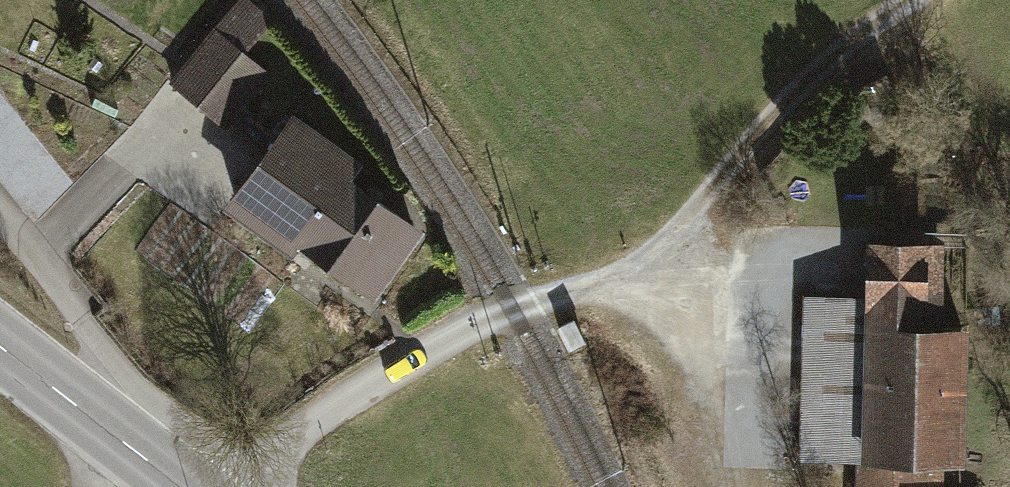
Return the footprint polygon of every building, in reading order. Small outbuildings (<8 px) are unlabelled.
[(173,81),(224,124),(267,73),(242,52),(271,19),(249,0),(241,0),(173,81)] [(300,242),(374,295),(422,227),(382,198),(349,175),(360,161),(287,109),(223,198),(294,249),(300,242)] [(864,234),(864,257),(863,292),(803,290),(799,459),(855,461),(854,486),(941,486),(941,460),(962,461),(965,324),(938,324),(940,236),(864,234)]
